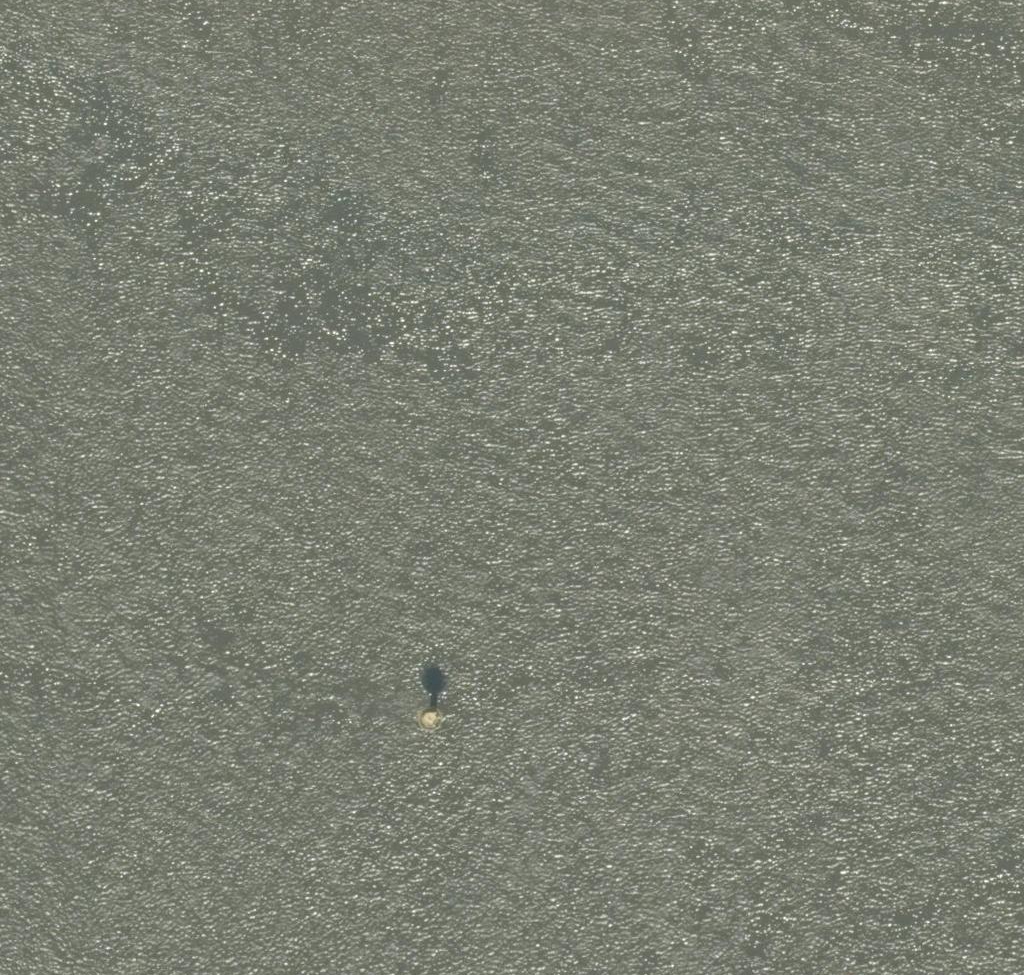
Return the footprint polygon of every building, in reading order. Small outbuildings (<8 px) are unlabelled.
[(407,709),(403,715),(407,721),(414,721),(418,715),(414,709),(407,709)]
